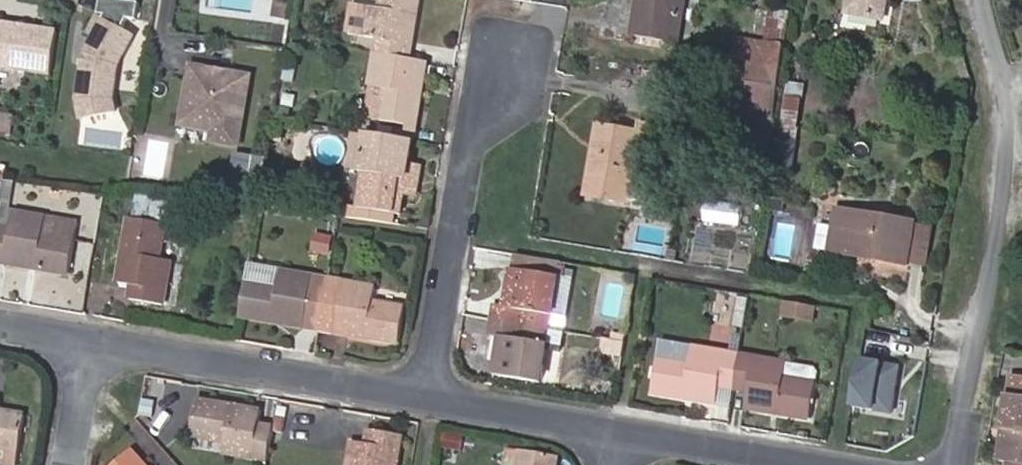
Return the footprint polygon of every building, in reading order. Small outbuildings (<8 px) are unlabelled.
[(124,0),(101,0),(99,14),(106,15),(104,19),(123,29),(129,18),(138,19),(140,2),(124,0)] [(410,58),(419,0),(385,0),(383,9),(370,6),(365,37),(380,40),(378,52),(410,58)] [(642,38),(678,43),(685,0),(640,0),(638,10),(647,11),(642,38)] [(852,15),(887,21),(891,0),(854,0),(852,15)] [(280,2),(276,18),(288,21),(291,4),(280,2)] [(365,37),(370,6),(353,4),(348,34),(365,37)] [(634,36),(642,38),(647,11),(638,10),(634,36)] [(766,10),(763,42),(785,44),(788,12),(766,10)] [(123,29),(100,17),(91,33),(96,36),(86,54),(80,81),(80,101),(116,99),(116,86),(121,65),(136,36),(123,29)] [(0,24),(0,67),(53,76),(60,32),(0,24)] [(786,46),(736,37),(732,80),(778,88),(780,89),(786,46)] [(415,126),(426,61),(410,58),(378,52),(367,118),(383,121),(415,126)] [(253,76),(195,67),(186,125),(218,130),(217,141),(243,145),(253,76)] [(778,88),(732,80),(729,100),(727,110),(776,118),(780,89),(778,88)] [(9,138),(11,116),(0,115),(0,137),(9,138)] [(381,136),(413,141),(415,126),(383,121),(381,136)] [(602,158),(595,198),(630,203),(648,206),(662,129),(641,126),(641,133),(599,127),(594,157),(602,158)] [(347,171),(360,173),(366,134),(354,131),(347,171)] [(409,164),(413,141),(381,136),(366,134),(360,173),(365,174),(359,209),(398,215),(401,194),(416,197),(421,167),(409,164)] [(778,168),(792,170),(795,142),(782,140),(778,168)] [(230,191),(262,195),(268,160),(235,155),(230,191)] [(587,197),(595,198),(602,158),(594,157),(587,197)] [(149,160),(136,158),(134,174),(147,175),(149,160)] [(164,306),(171,262),(161,261),(167,224),(174,225),(178,200),(146,195),(142,220),(129,218),(119,283),(132,285),(130,301),(164,306)] [(701,203),(700,225),(737,225),(738,204),(701,203)] [(696,226),(689,261),(746,271),(753,234),(728,229),(731,209),(715,206),(711,228),(696,226)] [(72,274),(78,238),(12,228),(15,212),(0,209),(0,262),(72,274)] [(398,215),(359,209),(358,219),(396,225),(398,215)] [(12,228),(78,238),(81,222),(15,212),(12,228)] [(909,266),(916,225),(838,212),(831,253),(909,266)] [(935,228),(916,225),(909,266),(928,269),(935,228)] [(815,226),(813,250),(823,251),(826,227),(815,226)] [(332,254),(335,238),(317,235),(314,251),(332,254)] [(516,257),(514,269),(559,278),(561,264),(516,257)] [(559,278),(553,315),(567,317),(575,267),(561,264),(559,278)] [(249,266),(247,281),(278,286),(281,272),(249,266)] [(496,306),(494,320),(527,326),(551,330),(553,315),(559,278),(514,269),(508,309),(496,306)] [(247,281),(240,317),(306,328),(320,331),(328,280),(281,272),(278,286),(247,281)] [(328,280),(320,331),(335,333),(401,344),(407,308),(375,302),(378,288),(328,280)] [(804,305),(787,303),(785,317),(801,320),(804,305)] [(816,308),(804,305),(801,320),(814,322),(816,308)] [(527,326),(494,320),(492,336),(502,338),(496,377),(541,384),(548,345),(525,342),(527,326)] [(525,342),(548,345),(551,330),(527,326),(525,342)] [(733,342),(730,356),(740,358),(742,344),(733,342)] [(661,344),(659,357),(692,362),(694,350),(661,344)] [(720,387),(734,389),(740,358),(694,350),(692,362),(659,357),(653,395),(717,405),(720,387)] [(740,358),(734,389),(748,392),(745,408),(810,419),(816,385),(784,379),(786,366),(740,358)] [(847,412),(894,416),(898,364),(851,360),(847,412)] [(1020,464),(1021,464),(1021,379),(1013,378),(998,462),(1008,463),(1020,464)] [(224,453),(270,460),(276,427),(261,425),(264,411),(198,400),(192,435),(226,441),(224,453)] [(0,413),(0,463),(11,464),(20,464),(22,453),(28,417),(0,413)] [(286,419),(279,418),(276,432),(284,433),(286,419)] [(402,435),(368,430),(366,443),(352,440),(348,464),(397,464),(402,435)] [(438,447),(459,450),(461,435),(440,432),(438,447)] [(133,450),(116,464),(146,464),(133,450)] [(559,458),(523,451),(520,464),(558,464),(559,458)] [(505,464),(520,464),(521,458),(507,456),(505,464)]
